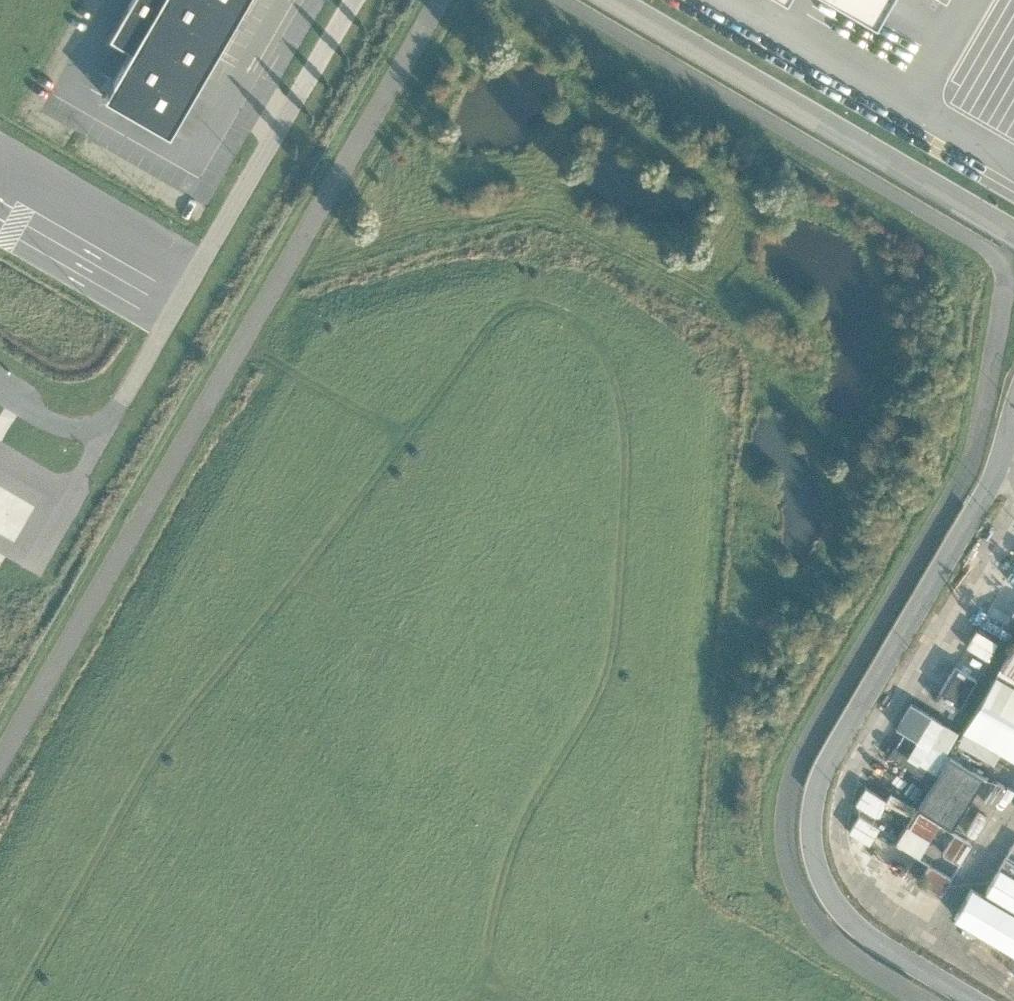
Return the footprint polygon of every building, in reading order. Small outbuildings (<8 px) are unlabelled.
[(106,36),(130,50),(102,96),(165,133),(243,0),(128,0),(106,36)] [(885,22),(898,0),(846,0),(885,22)] [(962,700),(996,635),(971,622),(937,687),(962,700)] [(955,738),(995,759),(1001,748),(1013,755),(1013,625),(955,738)] [(905,754),(937,766),(955,720),(904,701),(895,724),(914,731),(905,754)] [(944,749),(909,816),(862,792),(852,810),(870,820),(855,847),(892,867),(887,877),(911,889),(917,877),(941,889),(951,870),(919,853),(939,815),(956,824),(985,770),(944,749)] [(895,781),(914,793),(925,776),(906,764),(895,781)] [(984,794),(994,801),(1006,784),(996,777),(984,794)] [(979,832),(987,811),(975,807),(968,829),(979,832)] [(957,856),(969,837),(953,828),(941,847),(957,856)] [(961,946),(1013,979),(1013,855),(1004,849),(979,888),(965,879),(946,910),(973,927),(961,946)]
